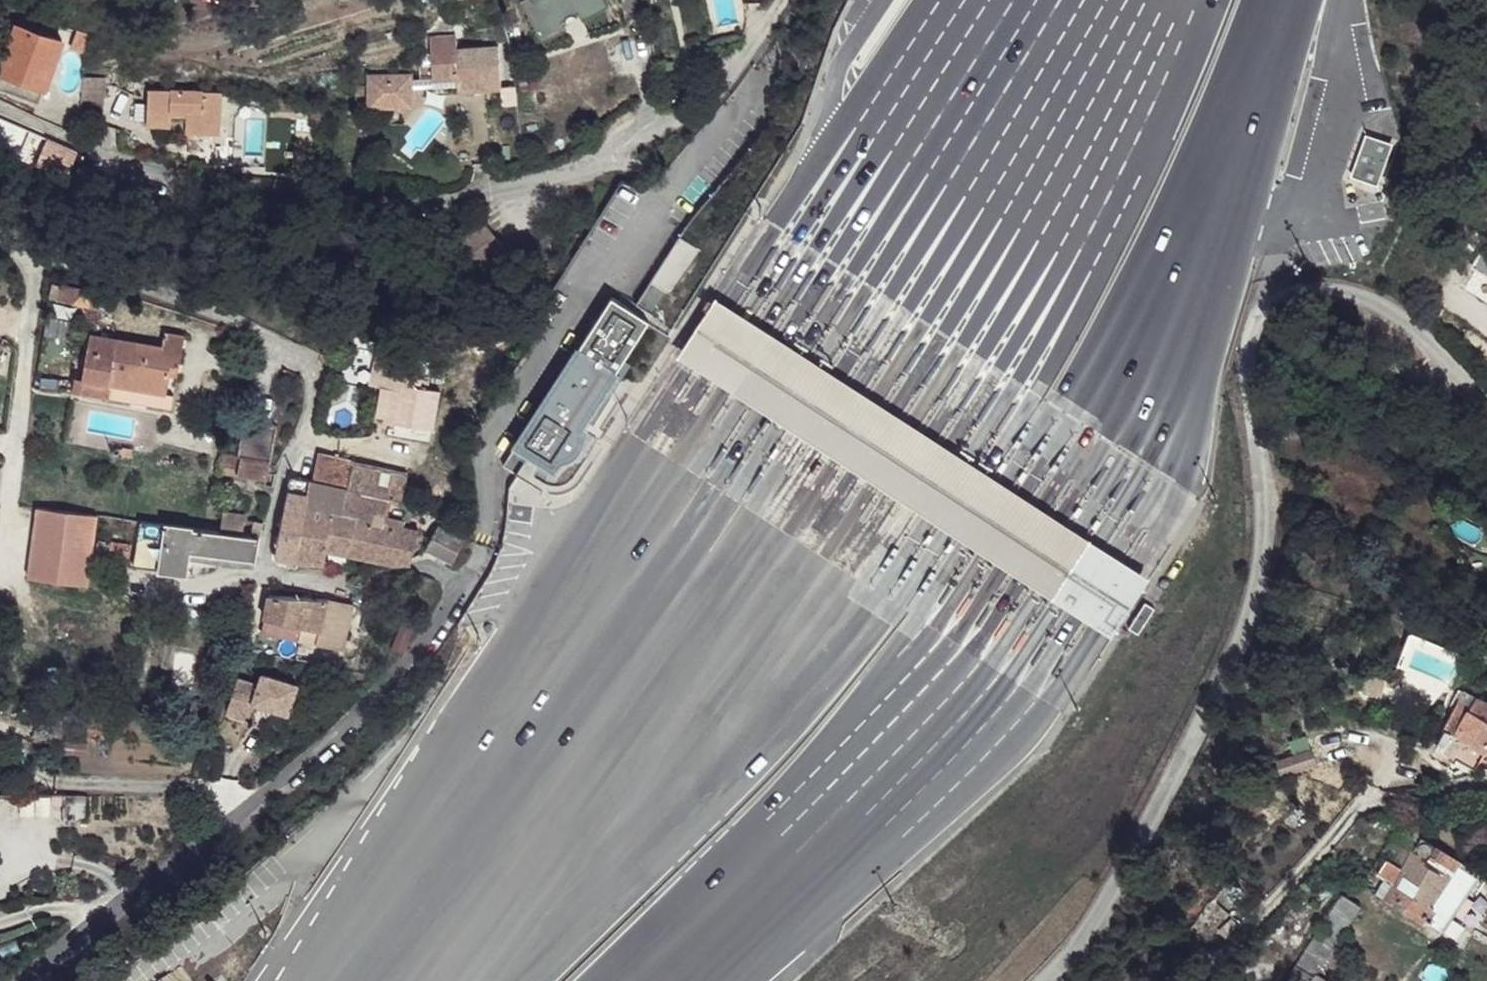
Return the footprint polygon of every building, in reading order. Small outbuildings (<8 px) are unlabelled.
[(523,2),(542,45),(567,32),(561,21),(576,15),(583,24),(609,9),(604,0),(526,0),(523,2)] [(14,23),(6,44),(0,61),(0,71),(3,73),(41,86),(57,40),(14,23)] [(495,48),(453,51),(458,90),(499,88),(495,48)] [(453,51),(431,54),(433,78),(432,91),(458,90),(453,51)] [(431,54),(423,53),(425,78),(433,78),(431,54)] [(383,66),(372,67),(369,72),(368,97),(411,100),(411,70),(383,66)] [(3,73),(0,79),(0,87),(35,99),(41,86),(3,73)] [(97,86),(77,85),(74,119),(96,119),(97,86)] [(144,86),(144,94),(187,97),(218,97),(216,92),(144,86)] [(187,97),(144,94),(141,124),(163,125),(164,109),(177,111),(179,132),(186,134),(187,97)] [(218,97),(187,97),(186,134),(214,135),(218,97)] [(1350,172),(1377,183),(1393,143),(1366,132),(1350,172)] [(44,140),(38,159),(68,169),(75,149),(44,140)] [(486,270),(508,251),(476,213),(453,232),(486,270)] [(304,288),(301,295),(326,305),(328,296),(304,288)] [(95,310),(103,313),(106,294),(99,293),(95,310)] [(669,323),(637,296),(605,346),(599,345),(533,445),(520,465),(562,490),(587,488),(602,471),(608,426),(621,403),(669,323)] [(1112,638),(1148,581),(715,302),(678,359),(1112,638)] [(115,338),(94,333),(86,377),(91,379),(166,393),(169,372),(179,373),(186,336),(164,330),(161,342),(115,338)] [(392,420),(439,429),(448,387),(421,381),(427,355),(389,347),(382,386),(400,390),(392,420)] [(276,426),(245,419),(238,458),(270,466),(276,426)] [(275,556),(297,560),(325,562),(330,550),(407,562),(415,529),(403,525),(404,515),(400,509),(406,479),(359,468),(318,452),(313,479),(291,476),(275,556)] [(238,458),(219,463),(219,472),(269,480),(270,466),(238,458)] [(90,516),(22,505),(11,577),(83,587),(90,516)] [(214,519),(210,530),(141,522),(132,569),(180,577),(184,558),(250,567),(256,525),(214,519)] [(460,541),(433,528),(426,543),(454,558),(460,541)] [(299,636),(321,638),(347,640),(352,606),(326,602),(269,593),(264,618),(299,623),(299,636)] [(299,623),(264,618),(262,629),(299,636),(299,623)] [(262,682),(240,677),(231,712),(254,718),(258,700),(292,708),(299,680),(264,671),(262,682)] [(1464,689),(1445,729),(1465,741),(1486,753),(1486,700),(1464,689)] [(1456,759),(1465,741),(1445,729),(1436,749),(1456,759)] [(1277,752),(1280,771),(1314,766),(1312,747),(1277,752)] [(75,795),(59,795),(59,815),(62,824),(78,823),(75,795)] [(1376,878),(1390,885),(1382,901),(1386,904),(1424,924),(1437,909),(1462,860),(1420,836),(1401,869),(1387,861),(1376,878)] [(1478,871),(1462,860),(1437,909),(1453,918),(1478,871)] [(1294,970),(1311,980),(1316,980),(1361,908),(1341,896),(1294,970)] [(1437,909),(1424,924),(1443,935),(1453,918),(1437,909)] [(1287,980),(1311,980),(1294,970),(1287,980)]
